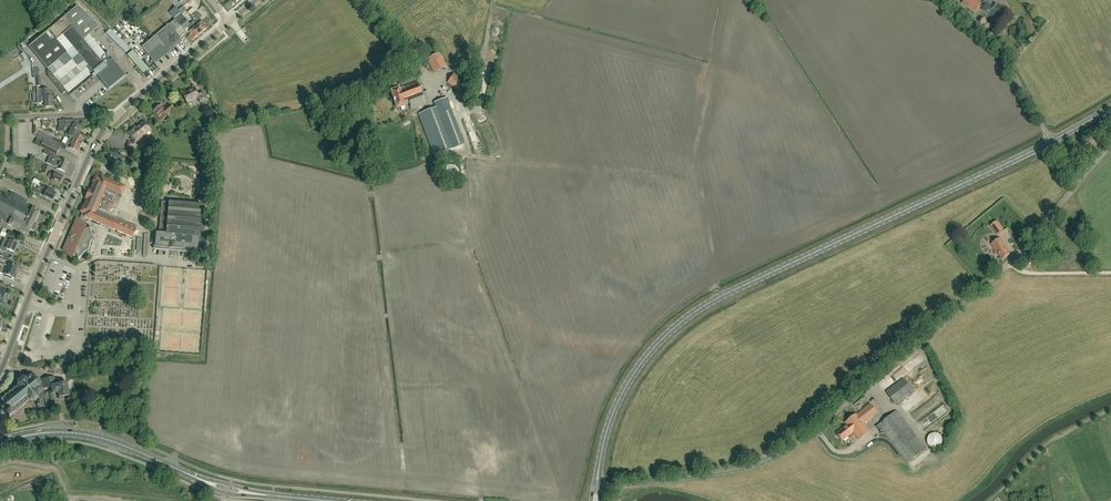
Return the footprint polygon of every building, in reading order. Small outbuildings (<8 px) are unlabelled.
[(979,7),(982,4),(977,0),(965,0),(962,3),(968,7),(976,12),(979,7)] [(979,7),(983,9),(982,10),(993,17),(998,10),(996,9),(998,6),(993,2),(993,0),(984,0),(982,4),(979,7)] [(49,29),(29,46),(48,68),(47,70),(47,71),(47,72),(47,73),(48,74),(49,75),(48,75),(62,92),(61,93),(62,93),(63,93),(63,92),(65,90),(65,91),(69,95),(93,76),(94,78),(108,67),(106,64),(112,60),(109,56),(110,55),(108,52),(104,55),(98,60),(86,44),(90,41),(87,37),(89,36),(100,27),(78,6),(64,17),(49,29)] [(176,7),(170,12),(175,18),(180,13),(178,10),(176,7)] [(190,16),(203,31),(206,28),(198,18),(200,16),(196,11),(196,12),(193,8),(188,12),(190,16)] [(182,15),(176,20),(184,30),(186,32),(187,34),(189,32),(190,34),(189,35),(190,35),(189,36),(192,40),(198,35),(186,21),(185,19),(182,15)] [(186,21),(198,35),(203,31),(190,16),(190,17),(193,21),(191,23),(188,19),(186,21)] [(184,30),(176,20),(170,25),(169,25),(149,41),(145,44),(156,58),(165,51),(167,54),(168,54),(173,50),(173,49),(171,46),(180,38),(186,32),(184,30)] [(110,29),(106,34),(126,53),(130,48),(112,31),(110,29)] [(235,35),(240,41),(248,35),(243,29),(235,35)] [(134,50),(129,55),(144,73),(150,69),(134,50)] [(434,73),(446,66),(439,53),(427,59),(434,73)] [(39,69),(33,69),(33,78),(37,78),(37,86),(41,86),(41,78),(40,78),(39,69)] [(470,95),(473,90),(464,83),(466,81),(454,73),(447,82),(459,91),(460,89),(470,95)] [(116,90),(124,81),(122,79),(114,88),(116,90)] [(116,90),(120,95),(132,84),(127,79),(116,90)] [(406,105),(409,104),(411,110),(425,105),(417,82),(400,88),(400,87),(391,90),(397,108),(406,105)] [(41,89),(39,89),(38,88),(37,88),(37,89),(37,102),(38,103),(38,104),(39,104),(40,104),(41,104),(42,103),(42,102),(45,103),(45,107),(52,107),(52,97),(51,97),(51,92),(49,93),(49,89),(41,89)] [(200,103),(206,100),(202,91),(197,94),(195,88),(183,94),(187,103),(198,97),(200,103)] [(436,108),(419,114),(434,155),(464,144),(446,98),(434,103),(436,108)] [(169,114),(174,110),(170,104),(167,107),(168,108),(165,111),(161,106),(154,111),(162,121),(169,115),(169,114)] [(69,136),(73,138),(76,134),(80,127),(74,123),(73,119),(64,120),(65,127),(71,130),(68,135),(69,135),(69,136)] [(128,133),(133,139),(132,143),(128,143),(127,147),(143,150),(143,145),(138,144),(139,140),(146,134),(145,134),(149,130),(143,122),(135,128),(134,127),(128,133)] [(72,141),(81,145),(83,141),(84,138),(76,134),(73,138),(72,141)] [(49,142),(60,147),(65,150),(66,147),(77,152),(79,149),(81,145),(72,141),(64,137),(62,142),(51,137),(49,142)] [(61,158),(56,156),(60,147),(49,142),(44,139),(40,147),(45,149),(43,153),(49,156),(47,163),(57,167),(56,168),(65,172),(70,162),(61,158)] [(132,152),(128,162),(133,164),(137,154),(132,152)] [(119,162),(122,164),(125,158),(121,156),(120,157),(111,153),(108,161),(112,163),(112,164),(117,166),(119,162)] [(460,173),(460,172),(460,171),(460,170),(459,170),(459,169),(459,168),(458,167),(457,166),(456,166),(456,165),(455,165),(454,165),(453,165),(452,165),(451,165),(450,165),(449,165),(448,166),(447,166),(447,167),(446,167),(446,168),(446,169),(445,169),(445,170),(445,171),(445,172),(445,173),(445,174),(445,175),(445,176),(446,176),(446,177),(447,178),(448,179),(449,179),(450,180),(451,180),(452,180),(453,180),(454,180),(455,180),(456,179),(457,179),(457,178),(458,178),(458,177),(459,177),(459,176),(459,175),(460,174),(460,173)] [(61,183),(63,177),(55,173),(54,174),(50,172),(48,176),(53,178),(52,180),(56,182),(57,181),(61,183)] [(136,226),(132,224),(127,222),(127,221),(108,212),(110,207),(111,207),(113,202),(115,197),(120,199),(122,195),(126,187),(123,186),(101,177),(100,179),(95,177),(93,182),(94,183),(90,190),(89,190),(85,198),(85,199),(86,199),(83,207),(82,206),(80,212),(82,213),(79,220),(77,217),(63,250),(71,259),(72,257),(76,256),(78,260),(86,251),(88,253),(88,252),(91,241),(93,241),(90,229),(92,229),(91,228),(88,229),(85,226),(87,223),(83,219),(84,217),(133,238),(135,234),(138,235),(138,233),(139,231),(137,230),(134,229),(136,226)] [(53,200),(56,193),(53,192),(54,191),(48,188),(47,188),(43,186),(41,190),(46,192),(44,196),(53,200)] [(25,199),(15,194),(12,200),(0,194),(0,220),(28,234),(31,228),(34,230),(37,223),(35,222),(40,211),(33,208),(32,210),(21,205),(25,199)] [(207,232),(205,232),(207,210),(202,210),(202,205),(161,201),(159,233),(156,233),(155,246),(169,248),(169,249),(185,250),(185,252),(197,253),(197,251),(205,252),(207,232)] [(997,221),(991,226),(998,235),(1004,231),(997,221)] [(17,242),(12,240),(14,236),(7,233),(5,237),(10,239),(8,242),(4,240),(0,249),(6,252),(7,249),(14,252),(18,243),(17,242)] [(1002,259),(1010,254),(1006,248),(1007,248),(1000,238),(991,244),(997,253),(998,252),(1002,259)] [(11,278),(13,279),(18,267),(14,265),(15,262),(10,260),(10,259),(0,255),(0,272),(6,275),(5,276),(11,278)] [(1030,266),(1036,262),(1030,255),(1025,260),(1030,266)] [(0,408),(0,410),(0,411),(2,414),(3,413),(4,414),(5,413),(6,414),(7,413),(10,418),(13,418),(15,417),(14,415),(15,414),(15,413),(14,413),(26,403),(30,400),(34,401),(36,398),(37,400),(37,403),(38,407),(38,408),(40,409),(43,408),(43,407),(44,407),(46,408),(48,408),(49,406),(50,406),(52,407),(55,407),(55,405),(54,396),(54,394),(56,393),(58,393),(59,399),(64,398),(64,397),(69,396),(68,389),(71,388),(70,383),(68,383),(67,383),(56,385),(55,385),(54,377),(43,379),(43,381),(41,382),(38,378),(34,378),(34,377),(31,375),(27,376),(26,378),(22,378),(19,381),(18,386),(1,399),(2,400),(1,401),(1,402),(2,404),(0,405),(0,406),(1,407),(0,408)] [(896,404),(913,391),(903,378),(886,392),(896,404)] [(845,395),(853,388),(850,384),(845,388),(844,387),(841,390),(845,395)] [(853,432),(863,424),(877,413),(871,404),(857,415),(856,414),(850,419),(849,418),(846,420),(847,421),(845,422),(847,425),(853,432)] [(937,411),(942,417),(947,414),(942,408),(937,411)] [(879,431),(882,429),(908,463),(926,449),(896,411),(876,427),(879,431)] [(924,430),(941,417),(937,412),(920,426),(924,430)] [(869,431),(863,424),(853,432),(847,425),(837,433),(842,441),(848,436),(849,437),(850,437),(854,434),(859,440),(869,431)] [(943,440),(942,437),(940,435),(938,433),(935,432),(932,433),(930,435),(928,437),(927,440),(928,443),(930,445),(932,447),(935,448),(938,447),(940,445),(942,443),(943,440)]
